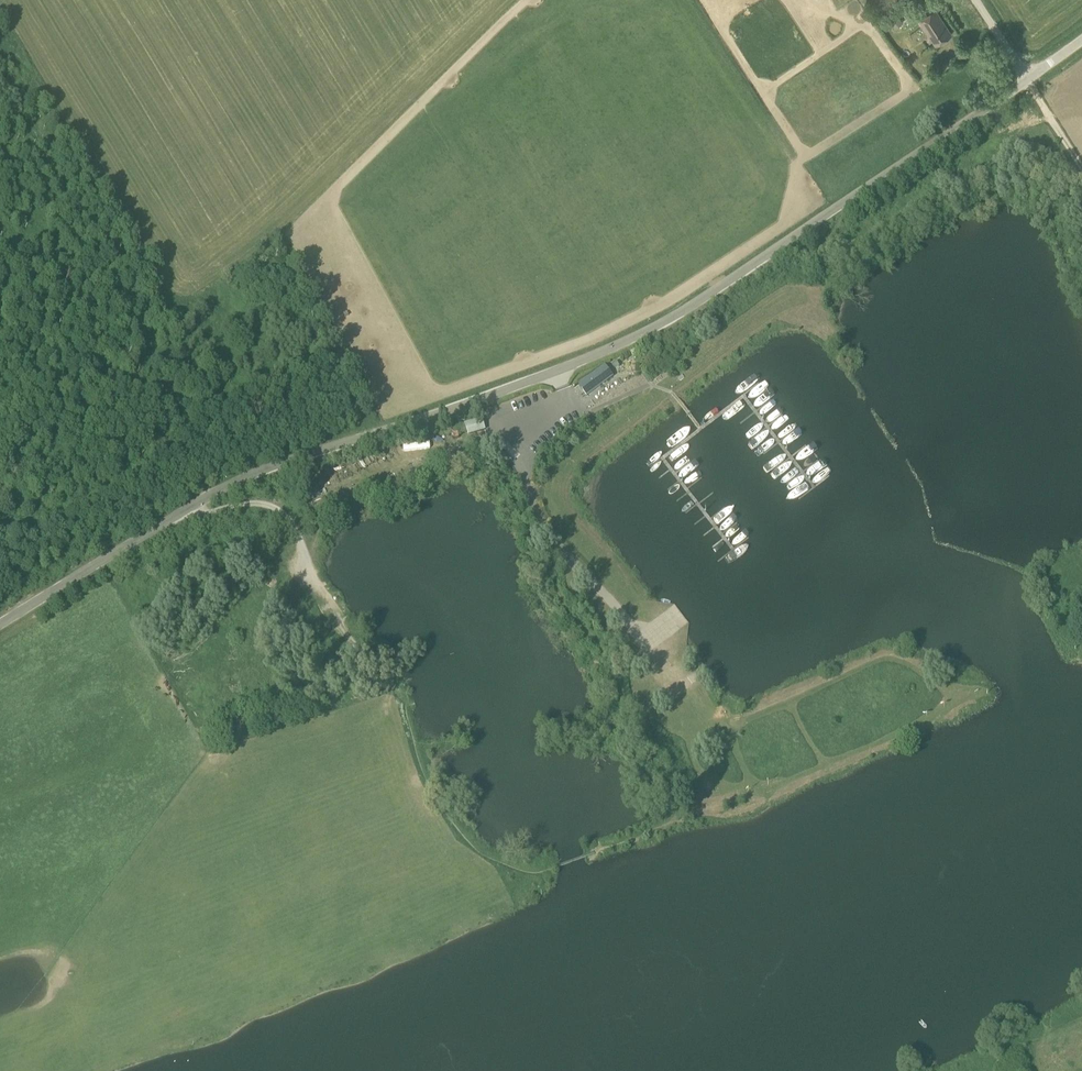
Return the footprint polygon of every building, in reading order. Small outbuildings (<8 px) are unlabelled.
[(936,44),(941,41),(952,34),(936,9),(920,20),(936,44)] [(896,27),(904,21),(899,15),(891,22),(896,27)] [(613,377),(605,366),(579,385),(587,396),(613,377)] [(482,419),(466,424),(469,435),(485,429),(482,419)]
